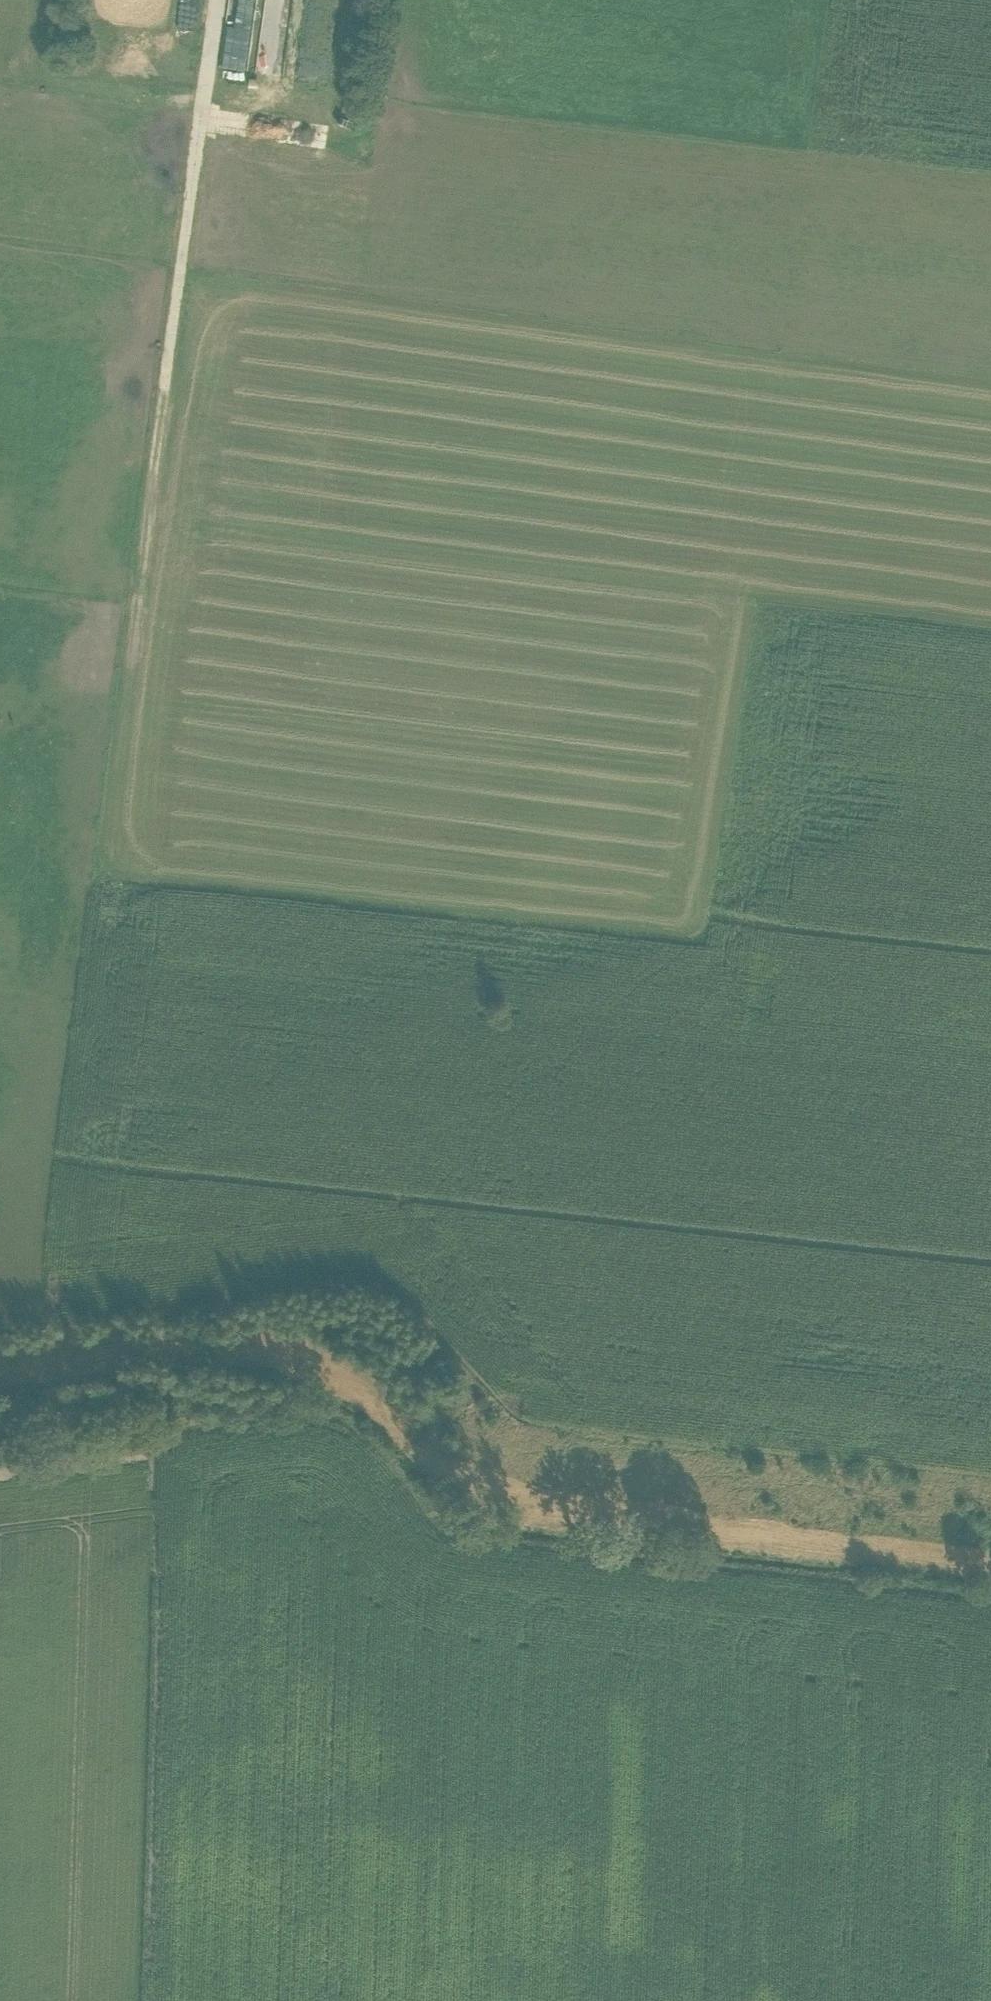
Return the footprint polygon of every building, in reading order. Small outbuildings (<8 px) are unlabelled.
[(248,36),(275,37),(276,0),(250,0),(248,36)] [(320,0),(293,0),(287,76),(314,78),(320,0)] [(306,149),(307,119),(279,119),(278,148),(306,149)]
